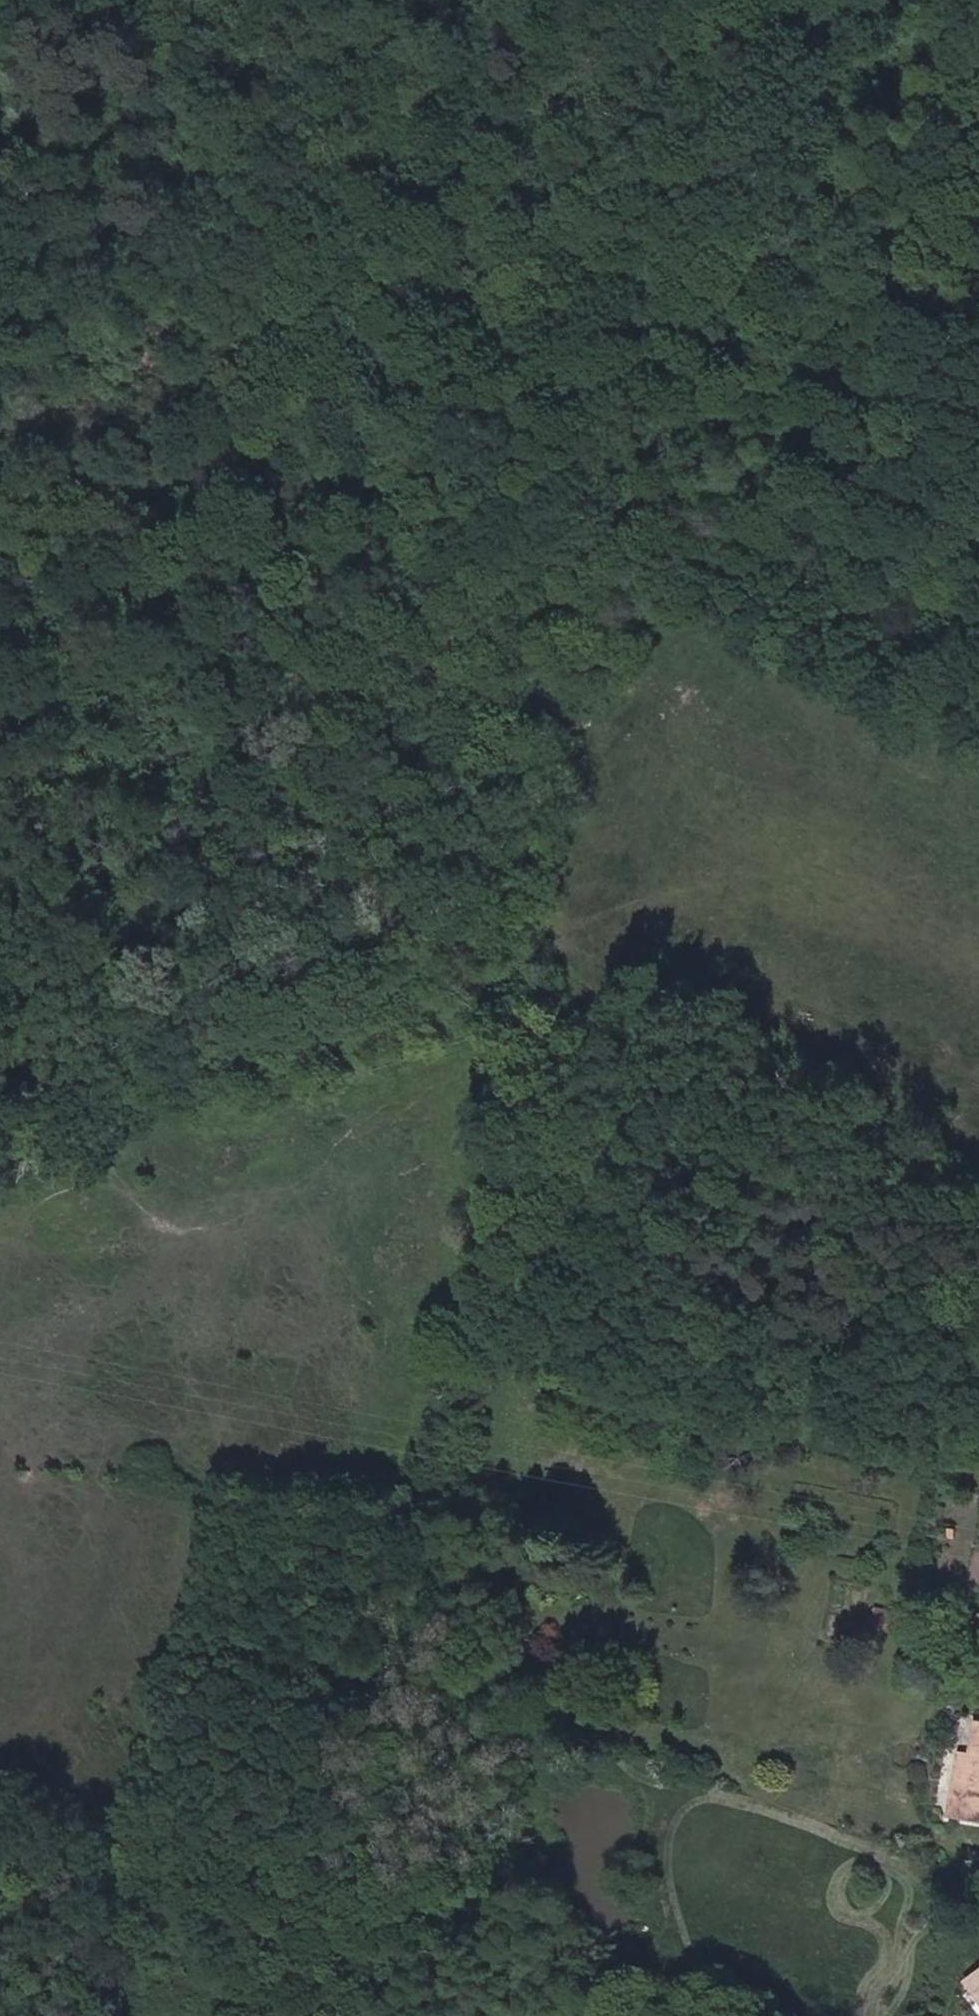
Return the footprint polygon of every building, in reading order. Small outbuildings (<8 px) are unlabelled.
[(972,1737),(956,1797),(978,1802),(978,1711),(972,1737)] [(972,1737),(961,1734),(944,1793),(956,1797),(972,1737)]
